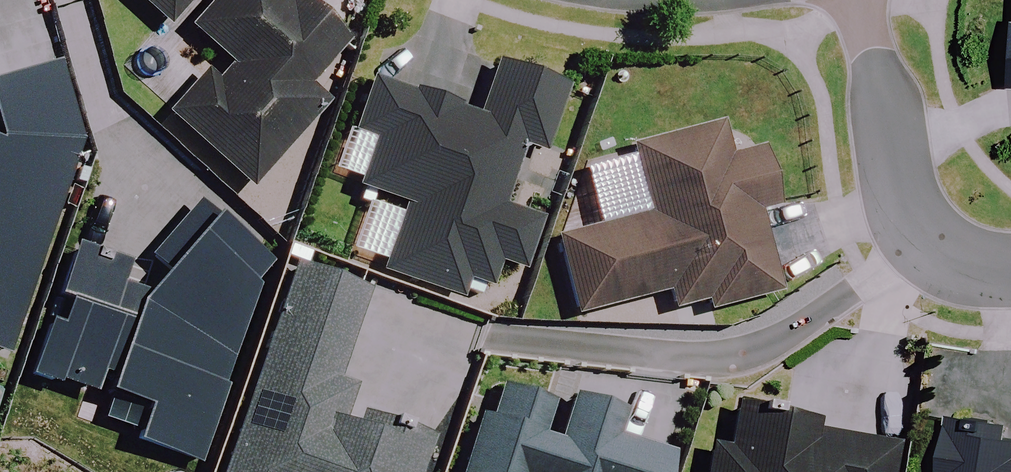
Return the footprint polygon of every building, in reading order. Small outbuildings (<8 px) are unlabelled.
[(168,34),(197,0),(129,0),(168,34)] [(216,0),(190,31),(220,57),(167,118),(250,190),(326,103),(306,86),(343,43),(293,0),(216,0)] [(0,81),(0,357),(3,358),(76,148),(54,65),(0,81)] [(566,89),(494,66),(477,118),(369,83),(351,139),(371,145),(356,191),(404,207),(381,276),(458,301),(472,259),(518,274),(535,222),(497,209),(517,149),(543,158),(566,89)] [(724,161),(716,125),(630,145),(647,219),(555,240),(573,315),(667,293),(673,319),(774,295),(756,213),(774,209),(761,153),(724,161)] [(256,262),(199,207),(153,255),(149,266),(67,242),(27,382),(138,414),(129,446),(197,465),(256,262)] [(293,268),(223,471),(418,471),(433,427),(369,405),(360,431),(341,424),(352,391),(332,385),(364,293),(293,268)] [(568,412),(560,440),(543,434),(551,407),(490,388),(464,471),(664,471),(668,457),(613,440),(622,413),(573,398),(568,412)] [(731,414),(727,441),(708,438),(702,471),(888,471),(892,448),(810,434),(811,428),(731,414)] [(949,432),(942,471),(1010,471),(1010,442),(949,432)]
